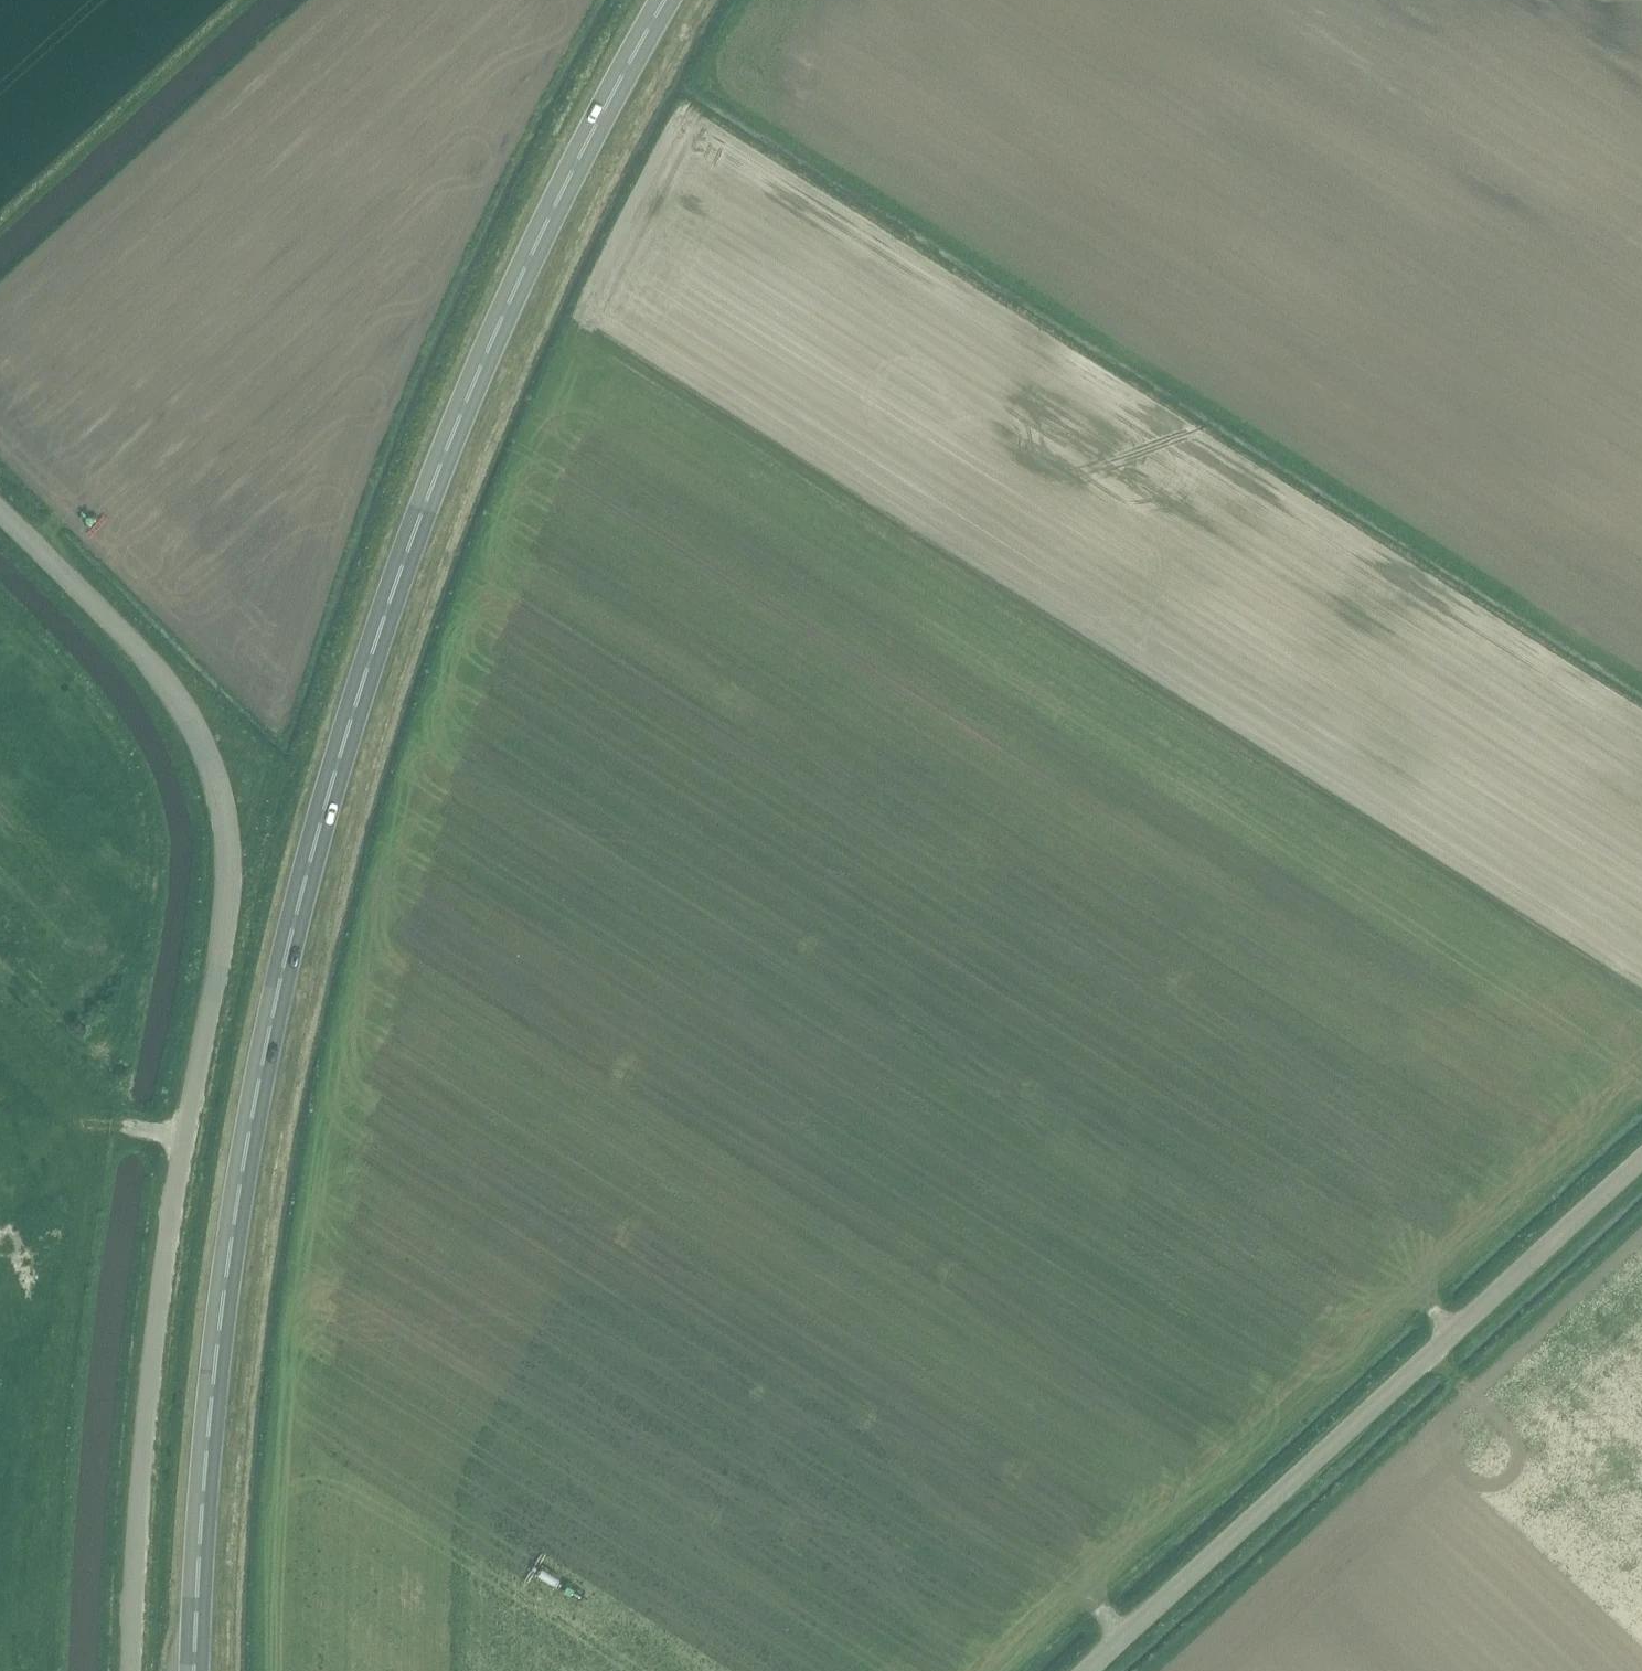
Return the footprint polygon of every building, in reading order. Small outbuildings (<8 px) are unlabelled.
[(108,134),(119,115),(111,110),(100,129),(108,134)]
